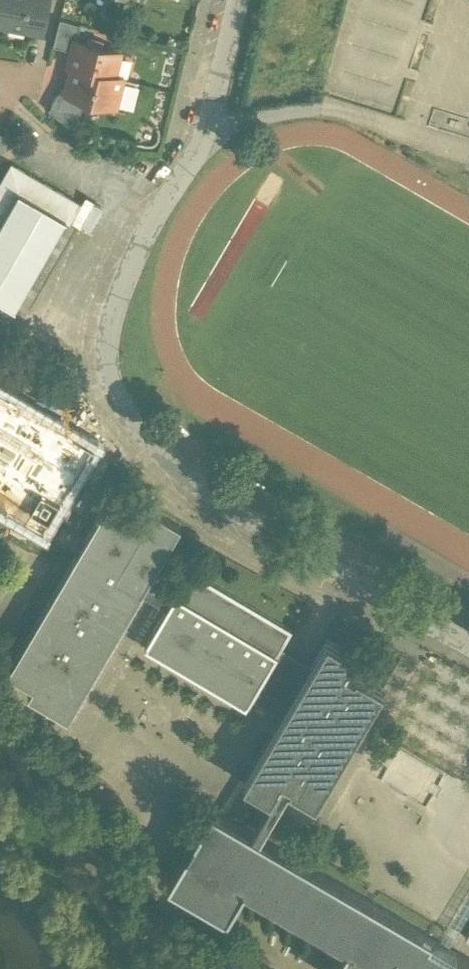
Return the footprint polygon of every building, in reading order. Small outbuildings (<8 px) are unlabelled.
[(41,29),(44,15),(46,16),(49,0),(0,0),(0,22),(41,29)] [(253,64),(352,93),(356,83),(380,0),(272,0),(253,64)] [(356,83),(373,88),(399,0),(380,0),(356,83)] [(81,22),(61,17),(54,44),(73,49),(76,38),(77,39),(81,22)] [(102,41),(98,38),(94,37),(89,38),(87,41),(77,39),(76,38),(73,49),(69,63),(73,64),(67,88),(67,90),(85,94),(89,95),(90,99),(94,102),(98,103),(103,103),(105,99),(116,102),(123,75),(115,73),(121,50),(103,45),(102,41)] [(85,94),(67,90),(67,88),(61,87),(50,107),(77,128),(85,94)] [(12,163),(0,185),(0,298),(15,307),(65,219),(70,222),(81,203),(12,163)] [(42,529),(45,523),(94,436),(0,380),(0,505),(42,529)] [(251,830),(211,807),(167,880),(225,916),(243,888),(344,946),(331,968),(468,968),(468,958),(444,943),(429,935),(374,902),(363,896),(345,885),(317,868),(260,835),(289,786),(315,801),(329,778),(335,768),(338,762),(382,688),(356,672),(354,675),(345,670),(354,654),(329,639),(328,639),(312,665),(297,656),(281,647),(292,629),(191,569),(176,594),(149,578),(178,529),(181,524),(154,508),(146,522),(136,516),(136,514),(110,499),(81,547),(8,670),(33,685),(28,693),(67,716),(141,592),(166,608),(144,645),(245,707),(252,697),(283,715),(244,781),(270,797),(251,830)]
